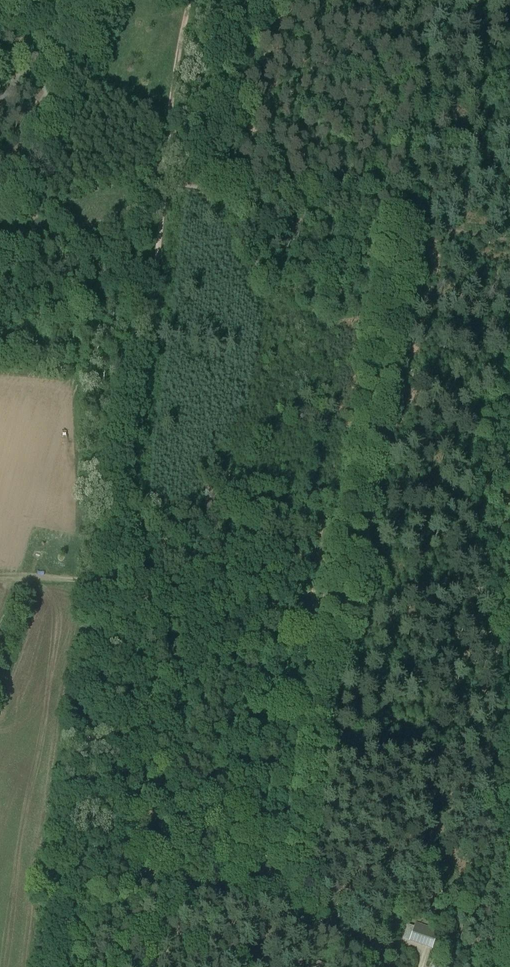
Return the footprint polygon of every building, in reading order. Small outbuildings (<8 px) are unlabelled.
[(439,930),(431,928),(425,946),(433,948),(439,930)]
